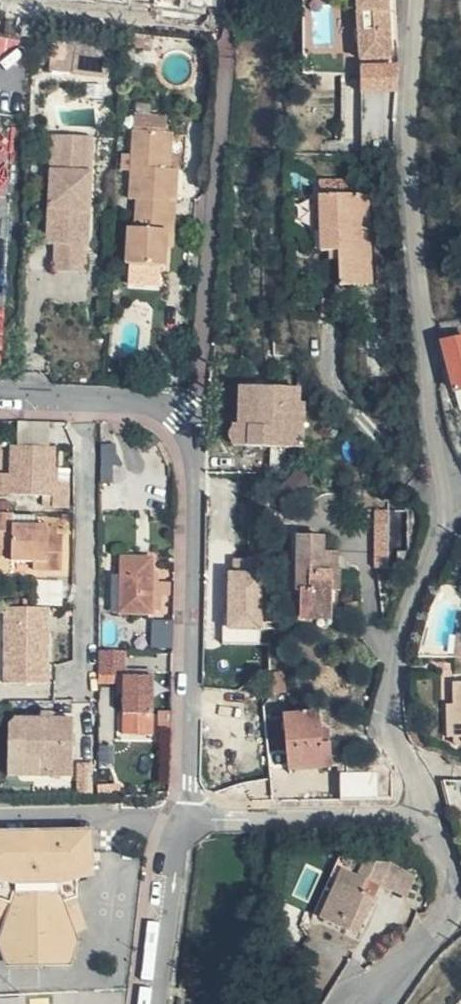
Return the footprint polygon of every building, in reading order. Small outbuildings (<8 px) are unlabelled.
[(396,0),(367,0),(370,49),(399,47),(396,0)] [(76,65),(77,32),(53,31),(52,64),(76,65)] [(125,35),(124,49),(135,49),(135,34),(125,35)] [(143,69),(142,55),(133,55),(134,70),(143,69)] [(395,58),(367,59),(368,85),(395,85),(395,58)] [(137,106),(136,121),(169,123),(168,157),(176,157),(177,107),(137,106)] [(169,123),(136,121),(134,188),(141,188),(140,218),(134,218),(132,254),(136,255),(136,277),(170,278),(170,255),(174,255),(174,234),(175,187),(182,187),(183,158),(176,157),(168,157),(169,123)] [(98,131),(67,130),(67,162),(56,161),(55,201),(73,202),(73,234),(65,234),(62,264),(94,265),(98,131)] [(67,162),(67,130),(57,130),(56,161),(67,162)] [(332,196),(332,182),(318,183),(319,197),(332,196)] [(347,182),(332,182),(332,196),(319,197),(321,231),(322,252),(340,251),(340,284),(374,284),(370,195),(347,196),(347,182)] [(319,197),(318,183),(302,197),(303,232),(321,231),(319,197)] [(175,187),(174,234),(181,234),(182,187),(175,187)] [(54,234),(65,234),(73,234),(73,202),(55,201),(54,234)] [(345,314),(344,296),(332,296),(332,314),(345,314)] [(313,442),(313,423),(308,423),(309,399),(309,383),(256,382),(255,441),(313,442)] [(25,420),(25,445),(55,445),(56,421),(25,420)] [(57,509),(79,509),(77,483),(62,483),(63,445),(55,445),(25,445),(17,445),(17,463),(16,493),(57,494),(57,509)] [(17,463),(9,463),(8,493),(16,493),(17,463)] [(113,466),(112,493),(137,494),(138,480),(134,480),(134,466),(113,466)] [(376,508),(377,553),(390,553),(390,508),(376,508)] [(17,558),(42,558),(56,558),(56,569),(73,570),(72,532),(58,531),(58,523),(22,521),(22,512),(1,511),(0,545),(17,544),(17,558)] [(315,587),(318,613),(340,611),(339,603),(344,603),(341,569),(335,569),(334,550),(322,550),(320,537),(296,538),(301,588),(315,587)] [(121,612),(154,612),(155,556),(122,556),(121,612)] [(56,558),(42,558),(42,568),(56,569),(56,558)] [(267,629),(265,568),(228,569),(229,630),(267,629)] [(303,614),(318,613),(315,587),(301,588),(303,614)] [(55,684),(57,608),(10,607),(8,683),(55,684)] [(154,619),(153,645),(175,645),(175,620),(154,619)] [(97,655),(97,681),(127,683),(126,717),(153,717),(154,682),(128,682),(128,656),(97,655)] [(434,680),(458,679),(457,662),(432,663),(434,680)] [(158,722),(166,722),(167,705),(158,706),(158,722)] [(340,738),(338,725),(335,710),(299,715),(308,769),(350,762),(346,737),(340,738)] [(153,717),(126,717),(125,728),(152,730),(153,717)] [(26,780),(77,778),(77,720),(15,720),(7,730),(8,746),(26,745),(26,780)] [(344,724),(338,725),(340,738),(346,737),(344,724)] [(374,764),(375,792),(404,793),(402,763),(374,764)] [(96,767),(82,767),(82,798),(96,798),(96,767)] [(32,835),(0,835),(0,901),(17,907),(10,926),(4,947),(9,947),(16,967),(66,967),(74,946),(79,946),(67,908),(81,906),(80,881),(95,879),(94,835),(49,835),(49,846),(33,848),(32,835)] [(49,835),(32,835),(33,848),(49,846),(49,835)] [(365,915),(372,921),(391,891),(405,871),(381,864),(371,878),(350,864),(320,909),(354,932),(365,915)] [(405,871),(391,891),(416,908),(427,893),(405,871)] [(10,926),(17,907),(0,901),(0,923),(10,926)] [(361,937),(372,921),(365,915),(354,932),(361,937)]
